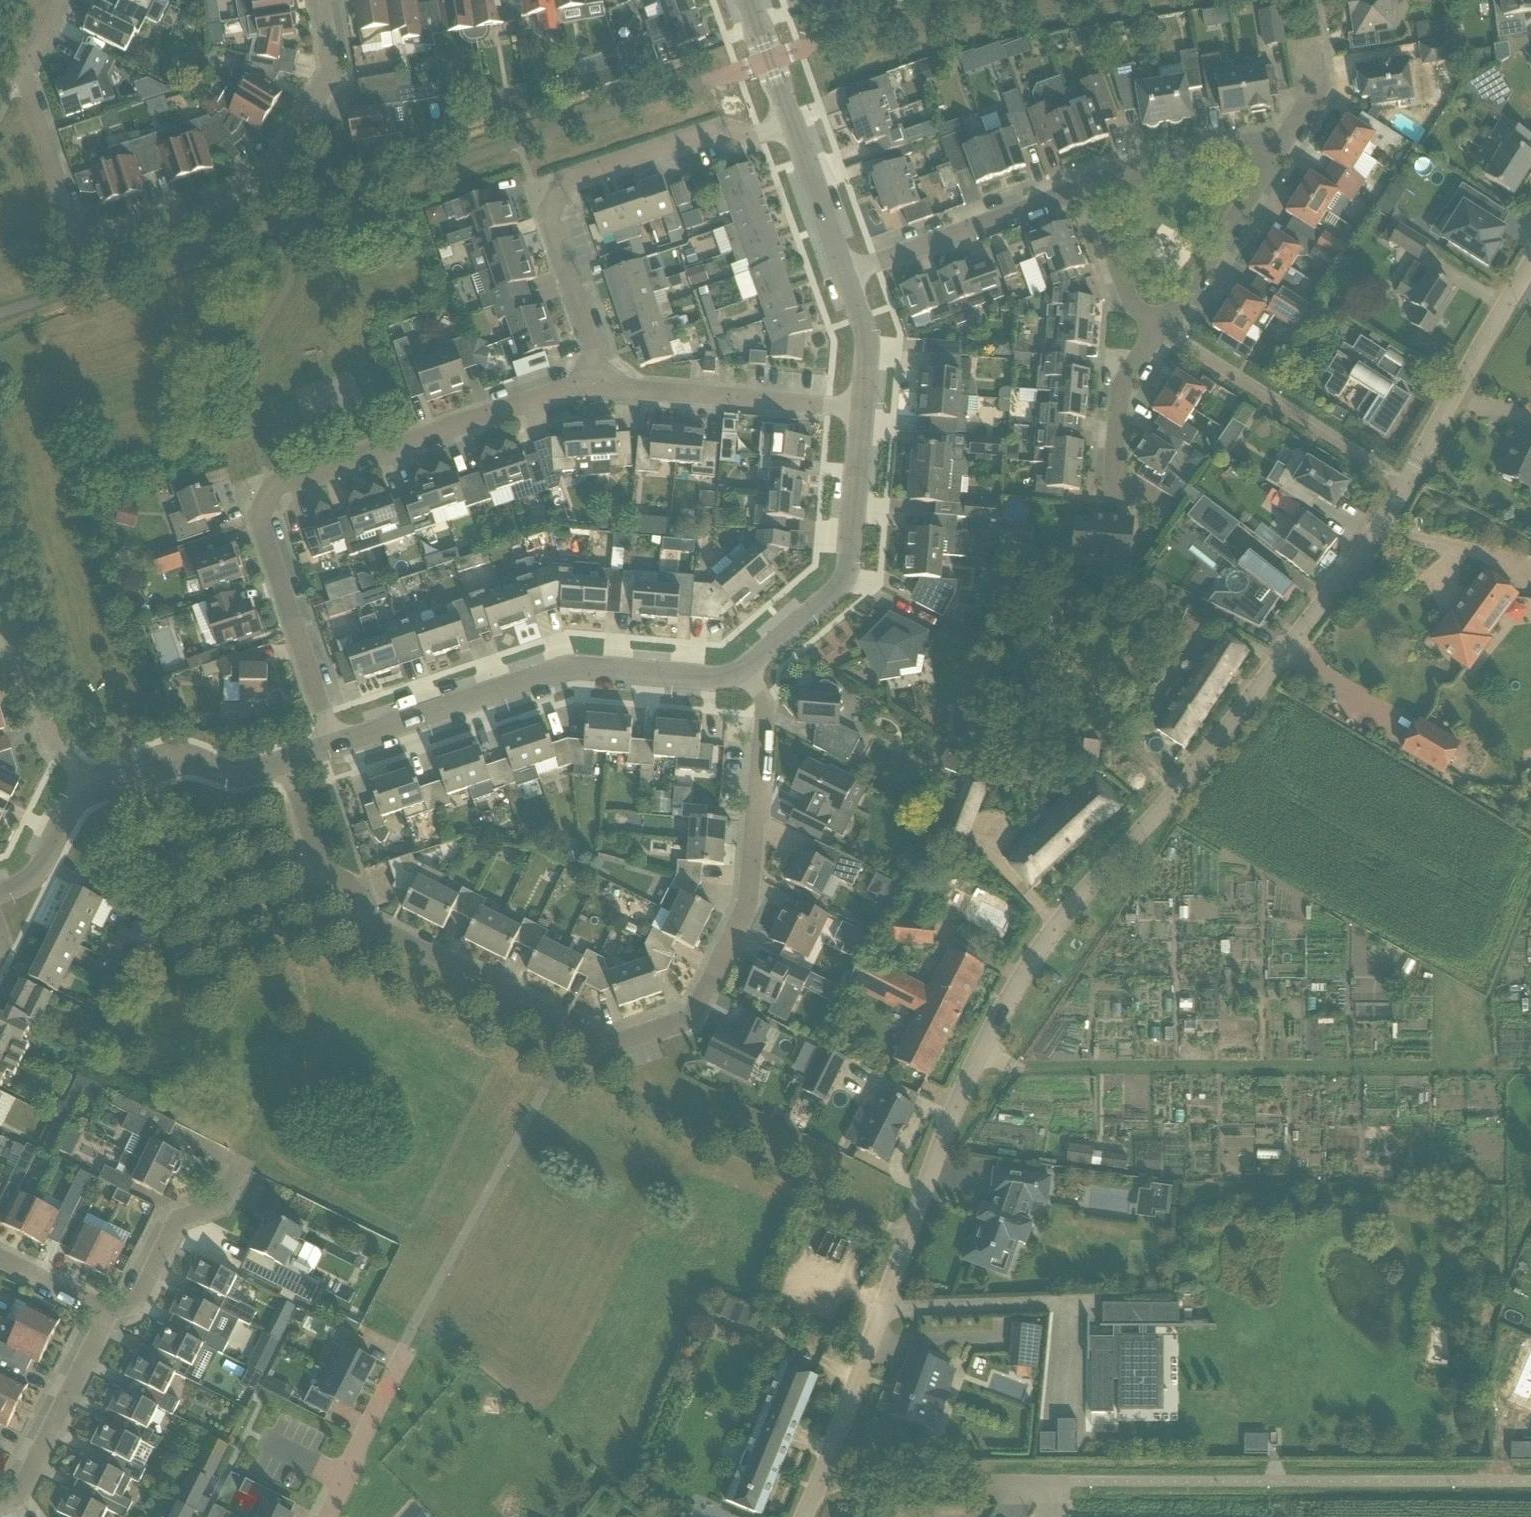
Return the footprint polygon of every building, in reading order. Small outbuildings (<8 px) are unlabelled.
[(125,52),(135,31),(139,33),(146,20),(158,26),(169,3),(144,0),(121,0),(112,19),(95,11),(90,21),(94,24),(93,26),(80,31),(125,52)] [(240,20),(291,11),(290,9),(293,7),(292,0),(237,0),(240,20)] [(356,5),(363,48),(383,45),(382,48),(394,46),(386,0),(383,0),(356,5)] [(394,46),(404,44),(403,41),(434,36),(429,4),(419,6),(418,0),(386,0),(394,46)] [(429,4),(434,36),(459,31),(460,37),(464,42),(472,45),(477,44),(470,0),(437,0),(438,3),(429,4)] [(477,44),(484,42),(489,38),(491,33),(490,26),(516,22),(516,18),(515,18),(512,0),(470,0),(477,44)] [(515,18),(516,18),(536,15),(540,34),(561,31),(559,25),(555,0),(512,0),(515,18)] [(559,25),(606,17),(604,4),(603,0),(555,0),(559,25)] [(607,9),(619,5),(617,0),(604,0),(607,9)] [(649,33),(698,16),(692,0),(642,0),(646,9),(660,4),(665,16),(645,23),(649,33)] [(834,14),(860,9),(857,0),(829,0),(834,14)] [(1370,47),(1379,46),(1378,34),(1396,32),(1393,12),(1391,12),(1389,0),(1348,0),(1351,15),(1353,15),(1357,35),(1368,33),(1370,47)] [(1499,39),(1527,34),(1524,15),(1530,13),(1530,0),(1500,0),(1493,1),(1499,39)] [(184,8),(178,25),(191,29),(196,12),(184,8)] [(1261,13),(1266,47),(1284,44),(1279,10),(1261,13)] [(291,11),(240,20),(243,20),(242,25),(249,40),(254,40),(250,56),(276,61),(279,49),(277,37),(295,34),(294,27),(296,27),(294,15),(291,14),(291,11)] [(698,16),(649,33),(654,47),(673,40),(677,50),(696,43),(706,40),(705,37),(709,36),(705,24),(701,26),(698,16)] [(1415,24),(1419,44),(1431,42),(1428,22),(1415,24)] [(224,44),(221,24),(210,26),(213,45),(224,44)] [(1107,27),(1096,30),(1099,42),(1110,39),(1107,27)] [(1092,62),(1104,58),(1094,28),(1085,31),(1091,46),(1087,47),(1092,62)] [(1420,45),(1423,65),(1453,60),(1450,40),(1432,43),(1431,42),(1419,44),(1419,45),(1420,45)] [(677,50),(672,51),(675,62),(676,63),(700,54),(696,43),(677,50)] [(1494,47),(1497,66),(1511,58),(1509,44),(1500,45),(1494,47)] [(56,84),(67,117),(84,111),(83,109),(104,102),(97,80),(108,58),(100,54),(83,45),(69,71),(72,79),(56,84)] [(1010,45),(1002,47),(1007,61),(1015,58),(1010,45)] [(583,50),(568,55),(575,78),(590,73),(583,50)] [(1184,79),(1187,91),(1202,89),(1197,55),(1196,50),(1180,53),(1184,79)] [(968,53),(959,56),(965,73),(980,68),(975,53),(974,51),(968,53)] [(195,54),(185,56),(188,71),(198,69),(195,54)] [(229,86),(272,112),(283,93),(267,83),(274,72),(276,61),(250,56),(247,55),(245,65),(242,64),(232,71),(229,86)] [(1221,102),(1223,115),(1246,112),(1240,72),(1223,75),(1220,55),(1201,58),(1209,104),(1221,102)] [(625,79),(617,57),(605,61),(608,70),(576,80),(581,94),(625,80),(625,79)] [(1359,80),(1355,81),(1357,95),(1361,94),(1362,99),(1371,98),(1372,106),(1373,106),(1376,106),(1392,103),(1413,100),(1406,60),(1380,64),(1380,62),(1372,63),(1372,65),(1357,68),(1359,80)] [(930,63),(918,67),(923,83),(935,78),(930,63)] [(1150,129),(1152,129),(1155,129),(1158,127),(1160,126),(1160,124),(1167,122),(1161,83),(1147,85),(1142,71),(1137,72),(1135,65),(1112,71),(1124,109),(1140,106),(1144,126),(1147,126),(1147,127),(1148,128),(1150,129)] [(1273,67),(1240,72),(1246,112),(1251,111),(1252,114),(1266,112),(1265,109),(1270,108),(1269,98),(1268,93),(1277,92),(1273,67)] [(1494,68),(1464,87),(1464,93),(1499,115),(1513,93),(1509,91),(1494,68)] [(358,81),(361,97),(400,90),(398,74),(378,78),(358,81)] [(853,122),(854,126),(888,114),(899,110),(887,77),(859,87),(863,98),(850,103),(852,108),(846,110),(847,123),(853,122)] [(1064,91),(1084,146),(1108,138),(1104,124),(1116,120),(1101,77),(1082,83),(1083,84),(1064,91)] [(1173,125),(1176,125),(1178,125),(1181,124),(1183,122),(1183,120),(1191,119),(1187,91),(1184,79),(1161,83),(1167,122),(1170,122),(1171,123),(1172,124),(1173,125)] [(359,108),(348,110),(350,122),(353,141),(396,134),(408,132),(403,105),(441,99),(439,84),(400,90),(361,97),(357,98),(359,108)] [(159,85),(141,90),(145,100),(156,95),(170,91),(159,85)] [(212,119),(229,140),(237,133),(244,137),(251,126),(260,132),(272,112),(229,86),(229,87),(214,112),(219,114),(212,119)] [(999,136),(988,140),(1001,176),(1026,167),(1019,147),(1020,146),(1034,142),(1035,141),(1031,127),(1024,110),(1018,91),(1003,97),(1009,115),(999,119),(1002,128),(1001,129),(998,135),(999,136)] [(1055,142),(1059,155),(1084,146),(1064,91),(1045,98),(1047,105),(1029,111),(1042,146),(1055,142)] [(165,96),(169,106),(179,103),(175,92),(165,96)] [(526,97),(509,99),(512,116),(519,115),(528,112),(526,97)] [(1373,106),(1367,117),(1375,122),(1383,110),(1376,106),(1373,106)] [(447,109),(451,135),(472,130),(471,120),(469,107),(447,109)] [(500,108),(490,110),(492,119),(502,118),(500,108)] [(481,118),(471,120),(472,130),(489,124),(487,110),(479,111),(481,118)] [(882,154),(912,144),(926,139),(921,126),(904,132),(901,126),(893,129),(888,114),(854,126),(856,130),(851,134),(858,145),(864,143),(866,147),(878,143),(882,154)] [(1330,133),(1363,155),(1371,143),(1383,151),(1387,145),(1396,150),(1403,140),(1379,124),(1375,122),(1367,117),(1362,114),(1356,123),(1347,117),(1340,128),(1335,125),(1330,133)] [(176,128),(192,176),(213,169),(208,152),(220,148),(229,140),(212,119),(211,120),(209,116),(196,121),(176,128)] [(77,125),(73,126),(78,140),(82,138),(105,131),(100,117),(77,125)] [(1485,177),(1514,195),(1522,181),(1526,184),(1530,177),(1530,171),(1530,170),(1530,168),(1530,154),(1524,150),(1530,139),(1530,135),(1516,126),(1504,118),(1490,140),(1503,148),(1485,177)] [(445,120),(430,123),(433,139),(448,136),(445,120)] [(164,166),(170,183),(192,176),(176,128),(142,140),(152,170),(164,166)] [(967,131),(942,140),(950,164),(953,171),(969,165),(977,185),(1001,176),(988,140),(978,144),(978,142),(972,139),(970,140),(967,131)] [(107,151),(123,199),(145,192),(139,174),(152,170),(142,140),(139,133),(131,136),(134,142),(126,145),(107,151)] [(1328,172),(1359,192),(1365,182),(1352,173),(1363,155),(1330,133),(1324,141),(1329,145),(1322,156),(1334,163),(1328,172)] [(877,190),(878,194),(912,182),(911,180),(917,177),(913,165),(906,165),(904,160),(905,157),(915,153),(912,144),(882,154),(887,167),(874,171),(876,175),(870,178),(871,191),(877,190)] [(97,193),(102,206),(123,199),(107,151),(107,152),(99,154),(95,162),(98,169),(75,177),(80,193),(81,193),(82,194),(92,195),(97,193)] [(937,173),(944,192),(959,187),(953,171),(950,164),(936,169),(937,173)] [(712,193),(716,205),(759,190),(751,165),(718,177),(723,189),(712,193)] [(1298,182),(1293,190),(1327,212),(1338,219),(1349,202),(1352,203),(1358,193),(1359,192),(1328,172),(1322,182),(1310,174),(1303,186),(1298,182)] [(662,178),(637,186),(638,190),(639,190),(649,223),(663,218),(669,234),(679,231),(668,197),(665,189),(664,185),(662,178)] [(903,210),(908,226),(925,220),(924,219),(932,216),(927,201),(919,204),(912,182),(878,194),(880,198),(875,202),(882,213),(888,210),(890,215),(903,210)] [(678,206),(681,215),(692,212),(683,184),(671,188),(678,206)] [(1462,184),(1445,211),(1456,217),(1442,238),(1487,267),(1500,245),(1496,243),(1504,230),(1481,216),(1490,202),(1462,184)] [(615,198),(629,242),(640,238),(641,238),(638,227),(649,223),(639,190),(638,190),(615,198)] [(759,190),(716,205),(720,216),(729,213),(734,225),(768,213),(759,190)] [(1316,246),(1340,261),(1358,232),(1349,225),(1342,235),(1341,243),(1324,234),(1323,235),(1315,230),(1327,212),(1293,190),(1288,199),(1293,202),(1286,213),(1303,224),(1297,233),(1316,246)] [(495,208),(490,191),(444,206),(448,219),(455,217),(457,221),(472,217),(478,237),(479,237),(508,228),(518,224),(511,203),(495,208)] [(1383,196),(1376,207),(1389,216),(1396,204),(1383,196)] [(614,235),(617,246),(629,242),(615,198),(590,206),(601,239),(614,235)] [(724,229),(733,252),(776,237),(768,213),(734,225),(724,229)] [(1029,250),(1033,261),(1036,260),(1077,245),(1069,223),(1054,228),(1042,232),(1028,237),(1031,246),(1029,250)] [(1399,227),(1390,241),(1418,259),(1428,244),(1399,226),(1399,227)] [(476,253),(470,255),(476,275),(477,275),(490,270),(529,258),(523,237),(512,240),(508,228),(479,237),(478,237),(471,239),(476,253)] [(1262,240),(1256,248),(1290,269),(1297,258),(1302,250),(1291,243),(1274,232),(1267,243),(1262,240)] [(750,272),(751,273),(780,262),(780,263),(785,261),(776,237),(733,252),(737,264),(748,260),(752,272),(750,272)] [(1047,291),(1047,292),(1074,282),(1070,273),(1085,268),(1077,245),(1036,260),(1041,273),(1047,291)] [(1309,257),(1308,258),(1323,268),(1332,274),(1340,261),(1316,246),(1309,257)] [(643,247),(632,251),(636,263),(647,259),(643,247)] [(632,248),(604,258),(609,272),(605,273),(613,297),(666,279),(663,269),(651,273),(647,259),(636,263),(632,251),(632,248)] [(1249,270),(1278,288),(1282,281),(1290,286),(1292,287),(1294,287),(1296,286),(1298,285),(1300,284),(1304,278),(1290,269),(1256,248),(1251,256),(1256,259),(1249,270)] [(694,250),(685,252),(688,264),(697,262),(694,250)] [(997,258),(1005,279),(1018,275),(1010,253),(997,258)] [(490,270),(477,275),(478,276),(484,296),(489,294),(493,307),(530,295),(526,282),(536,279),(529,258),(490,270)] [(751,273),(735,278),(744,302),(759,296),(788,286),(780,263),(780,262),(751,273)] [(1410,323),(1430,336),(1442,316),(1436,312),(1452,287),(1416,263),(1397,292),(1411,301),(1410,303),(1419,308),(1410,323)] [(954,316),(957,326),(967,322),(973,315),(971,310),(1004,298),(992,264),(967,273),(964,265),(938,274),(941,282),(942,282),(950,305),(954,315),(954,316)] [(704,266),(686,272),(692,287),(709,281),(704,266)] [(669,279),(672,290),(683,286),(680,276),(669,279)] [(927,278),(901,287),(912,319),(929,313),(932,324),(935,323),(954,316),(954,315),(950,305),(942,282),(941,282),(930,286),(927,278)] [(666,279),(613,297),(621,321),(658,308),(669,305),(664,291),(669,289),(666,279)] [(1048,320),(1093,324),(1095,300),(1081,299),(1075,282),(1074,283),(1074,282),(1047,292),(1047,291),(1045,292),(1045,302),(1049,305),(1048,320)] [(759,296),(767,319),(767,320),(797,310),(797,309),(788,286),(759,296)] [(1274,299),(1303,318),(1311,305),(1282,287),(1280,289),(1274,299)] [(1220,305),(1254,326),(1266,307),(1254,300),(1237,289),(1230,300),(1225,297),(1220,305)] [(506,319),(512,339),(552,326),(545,305),(535,309),(530,295),(493,307),(498,322),(506,319)] [(702,298),(707,315),(715,312),(710,296),(702,298)] [(1274,299),(1265,312),(1280,321),(1291,328),(1285,338),(1289,340),(1295,331),(1303,318),(1274,299)] [(1220,316),(1213,328),(1222,334),(1217,343),(1234,355),(1245,361),(1245,362),(1256,345),(1256,344),(1246,338),(1254,326),(1220,305),(1215,313),(1220,316)] [(772,359),(802,361),(804,343),(801,343),(799,337),(813,332),(804,307),(797,309),(797,310),(767,320),(767,319),(764,320),(773,345),(772,359)] [(658,308),(621,321),(628,342),(629,346),(633,345),(677,330),(682,328),(681,324),(678,317),(674,319),(662,323),(658,308)] [(715,312),(707,315),(712,330),(720,327),(715,312)] [(1045,356),(1075,358),(1076,346),(1091,348),(1093,324),(1048,320),(1045,356)] [(559,347),(552,326),(512,339),(520,360),(512,363),(518,380),(549,369),(544,352),(559,347)] [(677,330),(633,345),(641,368),(674,358),(670,345),(681,342),(677,330)] [(1368,338),(1380,345),(1384,339),(1372,331),(1368,338)] [(436,357),(449,396),(470,389),(461,363),(474,359),(473,355),(470,344),(467,337),(444,345),(447,353),(436,357)] [(470,337),(470,344),(473,355),(485,348),(486,343),(470,337)] [(1332,377),(1324,389),(1339,398),(1350,380),(1369,392),(1358,410),(1366,416),(1362,423),(1368,427),(1368,426),(1369,426),(1369,427),(1385,438),(1411,398),(1394,387),(1392,386),(1395,381),(1396,379),(1409,359),(1392,348),(1389,347),(1386,353),(1361,337),(1353,350),(1346,346),(1340,355),(1338,353),(1336,356),(1339,357),(1328,374),(1332,377)] [(1017,338),(1015,353),(1031,354),(1028,347),(1023,341),(1017,338)] [(922,354),(968,358),(963,344),(923,341),(922,354)] [(749,365),(766,366),(767,353),(750,352),(749,365)] [(420,379),(428,403),(449,396),(436,357),(416,363),(413,355),(399,361),(406,383),(420,379)] [(1038,391),(1088,395),(1089,372),(1074,370),(1075,358),(1045,356),(1041,355),(1040,368),(1038,368),(1037,391),(1038,391)] [(703,373),(715,374),(716,362),(704,361),(703,373)] [(921,370),(919,393),(974,398),(976,398),(976,395),(976,392),(974,386),(973,383),(970,383),(971,377),(972,362),(961,361),(960,373),(936,371),(921,370)] [(1160,389),(1193,411),(1200,399),(1206,391),(1211,394),(1216,386),(1203,378),(1198,386),(1177,373),(1170,384),(1165,381),(1160,389)] [(999,400),(1011,401),(1012,388),(1005,388),(1000,391),(999,400)] [(1180,441),(1190,447),(1196,437),(1199,433),(1185,424),(1193,411),(1160,389),(1155,397),(1160,400),(1153,412),(1161,417),(1155,425),(1180,441)] [(1036,427),(1074,431),(1075,419),(1086,419),(1088,395),(1038,391),(1036,405),(1038,405),(1036,427)] [(955,433),(966,434),(968,413),(977,414),(978,398),(919,393),(917,418),(956,421),(955,433)] [(1001,412),(1010,413),(1011,401),(999,400),(999,409),(1001,412)] [(723,435),(720,462),(735,463),(737,436),(739,416),(738,416),(734,416),(727,415),(724,415),(723,435)] [(592,458),(593,476),(611,475),(610,469),(633,467),(631,433),(617,434),(616,424),(607,425),(607,421),(590,422),(592,458)] [(1214,448),(1227,456),(1244,429),(1232,421),(1214,448)] [(551,439),(553,473),(577,471),(576,459),(592,458),(590,422),(572,423),(573,427),(564,428),(565,438),(551,439)] [(763,424),(760,458),(795,461),(805,462),(806,448),(810,448),(811,439),(794,437),(795,427),(763,424)] [(635,472),(659,474),(660,462),(676,463),(679,427),(662,426),(661,429),(653,429),(652,439),(638,438),(635,472)] [(691,477),(715,479),(718,445),(704,443),(704,433),(696,432),(696,428),(679,427),(676,463),(692,465),(691,477)] [(1049,464),(1082,467),(1084,443),(1073,442),(1074,431),(1036,427),(1036,428),(1037,428),(1034,463),(1049,464)] [(1499,474),(1503,476),(1502,479),(1512,484),(1514,481),(1530,490),(1530,436),(1521,431),(1499,474)] [(1147,482),(1176,503),(1186,487),(1166,469),(1176,455),(1173,452),(1180,442),(1174,438),(1167,449),(1153,439),(1152,440),(1147,437),(1134,458),(1139,461),(1138,462),(1144,465),(1137,476),(1147,482)] [(999,456),(1007,457),(1008,441),(1000,440),(972,438),(970,454),(999,456)] [(502,454),(500,455),(510,488),(530,482),(535,495),(549,491),(546,482),(543,474),(537,455),(524,459),(520,458),(522,452),(521,448),(517,449),(507,444),(502,454)] [(913,473),(963,477),(965,450),(915,446),(913,473)] [(470,477),(479,504),(492,500),(490,495),(510,488),(500,455),(497,456),(487,450),(482,461),(478,462),(480,466),(484,469),(482,473),(470,477)] [(1275,485),(1274,486),(1312,509),(1319,498),(1334,508),(1348,485),(1335,476),(1336,474),(1323,465),(1322,468),(1298,452),(1287,470),(1291,472),(1281,488),(1275,485)] [(768,494),(802,497),(803,485),(807,485),(808,475),(793,474),(795,461),(760,458),(758,480),(769,481),(768,494)] [(1035,500),(1063,502),(1064,490),(1080,491),(1082,467),(1049,464),(1048,471),(1047,471),(1046,478),(1037,477),(1035,500)] [(436,476),(433,477),(444,510),(463,504),(465,509),(466,508),(479,504),(470,477),(458,481),(454,479),(456,474),(454,470),(451,471),(441,466),(436,476)] [(404,499),(416,532),(436,525),(432,514),(444,510),(433,477),(431,477),(421,472),(415,482),(412,484),(414,488),(418,491),(416,495),(404,499)] [(910,502),(960,506),(963,477),(913,473),(910,502)] [(367,498),(383,546),(417,535),(416,532),(404,499),(392,503),(388,501),(390,496),(388,491),(385,493),(375,488),(370,498),(367,498)] [(170,517),(178,544),(210,533),(210,532),(205,533),(202,522),(221,515),(212,489),(202,492),(201,489),(179,496),(184,513),(170,517)] [(699,508),(714,510),(716,494),(701,492),(699,508)] [(1271,505),(1292,518),(1299,506),(1278,493),(1271,505)] [(345,542),(349,557),(383,546),(367,498),(365,499),(355,494),(350,504),(346,505),(348,510),(352,512),(350,517),(338,521),(345,542)] [(766,527),(786,529),(787,519),(804,521),(805,511),(801,511),(802,497),(768,494),(767,508),(756,507),(755,526),(766,527)] [(1187,517),(1222,545),(1239,525),(1203,497),(1187,517)] [(965,518),(994,520),(994,518),(999,518),(1000,506),(995,506),(995,504),(966,502),(965,518)] [(304,532),(313,559),(326,555),(335,552),(333,546),(345,542),(338,521),(334,509),(331,510),(321,505),(313,516),(314,521),(319,523),(316,528),(304,532)] [(716,510),(715,525),(726,526),(727,511),(716,510)] [(608,515),(596,515),(597,530),(608,529),(608,515)] [(633,515),(631,533),(648,534),(649,517),(633,515)] [(908,529),(906,553),(942,556),(963,557),(965,534),(962,534),(956,534),(958,518),(951,517),(931,515),(930,531),(908,529)] [(1070,540),(1069,550),(1073,553),(1072,558),(1105,561),(1128,563),(1129,557),(1131,558),(1134,526),(1134,520),(1118,518),(1102,517),(1092,516),(1091,522),(1076,521),(1074,537),(1070,540)] [(1275,552),(1308,577),(1337,539),(1307,516),(1287,543),(1284,540),(1275,552)] [(1024,526),(1000,524),(999,544),(1023,545),(1024,526)] [(711,529),(706,533),(711,540),(716,535),(711,529)] [(734,566),(758,594),(772,583),(769,580),(775,575),(768,566),(777,558),(778,549),(789,550),(790,535),(758,532),(757,547),(734,566)] [(540,534),(523,540),(528,554),(544,549),(540,534)] [(614,536),(613,542),(618,548),(625,548),(626,537),(626,535),(614,534),(614,536)] [(627,535),(626,545),(637,546),(638,536),(627,535)] [(682,542),(681,553),(694,554),(695,543),(695,541),(683,540),(682,542)] [(187,550),(179,553),(188,580),(199,576),(204,590),(213,588),(216,596),(232,591),(229,583),(242,578),(239,569),(241,567),(238,559),(236,559),(233,550),(210,557),(206,544),(187,550)] [(456,548),(424,560),(428,570),(460,559),(456,548)] [(1203,601),(1203,602),(1259,629),(1280,600),(1283,594),(1288,598),(1288,599),(1289,600),(1296,589),(1249,552),(1244,558),(1238,566),(1242,570),(1240,573),(1239,574),(1236,573),(1232,575),(1229,577),(1227,581),(1226,585),(1227,589),(1230,592),(1234,594),(1233,595),(1218,596),(1214,605),(1203,601)] [(158,576),(183,567),(178,553),(153,562),(158,576)] [(454,562),(458,573),(485,565),(481,553),(454,562)] [(940,582),(942,556),(906,553),(904,578),(926,579),(926,585),(916,604),(934,613),(943,617),(952,602),(956,593),(956,583),(940,582)] [(516,592),(504,596),(514,627),(526,623),(528,627),(537,624),(535,617),(547,613),(544,605),(540,593),(541,593),(529,559),(516,563),(519,572),(521,578),(512,581),(516,592)] [(560,615),(570,616),(570,612),(583,613),(587,565),(576,564),(573,567),(531,564),(530,559),(529,559),(541,593),(540,593),(544,605),(547,613),(561,608),(560,615)] [(596,618),(606,619),(607,605),(620,606),(623,571),(601,570),(599,566),(587,565),(583,613),(596,615),(596,618)] [(691,618),(719,620),(721,606),(728,599),(736,608),(742,603),(745,606),(758,594),(734,566),(712,585),(694,583),(691,618)] [(632,622),(641,622),(642,618),(655,620),(658,586),(657,586),(658,575),(623,571),(620,606),(633,608),(632,622)] [(1445,652),(1469,670),(1486,645),(1483,642),(1517,596),(1501,584),(1485,572),(1470,593),(1461,605),(1454,614),(1452,613),(1432,641),(1446,651),(1445,652)] [(668,625),(677,625),(679,611),(691,612),(690,618),(691,618),(694,583),(694,577),(672,576),(671,587),(658,586),(655,620),(668,621),(668,625)] [(342,581),(341,582),(346,598),(347,597),(353,595),(359,594),(358,591),(353,578),(342,581)] [(384,587),(372,591),(376,603),(388,599),(384,587)] [(487,588),(465,595),(466,599),(467,599),(471,612),(476,629),(477,629),(489,624),(494,638),(503,635),(501,631),(514,627),(504,596),(491,600),(487,588)] [(217,644),(218,646),(239,639),(239,642),(242,641),(261,635),(250,603),(241,606),(237,593),(218,599),(207,602),(212,615),(208,616),(213,631),(204,634),(207,643),(212,646),(217,644)] [(436,622),(447,653),(459,649),(461,653),(470,650),(459,616),(471,612),(467,599),(466,599),(445,606),(449,618),(436,622)] [(422,651),(426,664),(436,661),(434,657),(447,653),(436,622),(432,610),(399,622),(409,655),(422,651)] [(963,627),(980,636),(981,614),(964,612),(963,627)] [(877,630),(863,644),(868,654),(866,656),(873,668),(875,667),(881,679),(880,682),(899,679),(901,678),(900,672),(916,669),(918,657),(925,658),(928,637),(912,630),(914,625),(908,622),(890,613),(879,624),(881,625),(879,630),(877,630)] [(364,633),(379,676),(391,672),(392,676),(401,673),(399,666),(412,662),(409,655),(399,622),(379,628),(375,616),(360,620),(364,633)] [(354,675),(358,687),(367,684),(366,680),(379,676),(364,633),(336,642),(340,654),(335,655),(343,679),(354,675)] [(1157,731),(1184,749),(1248,652),(1221,635),(1182,695),(1157,731)] [(218,662),(202,667),(205,675),(206,678),(222,673),(224,681),(225,681),(231,679),(231,684),(241,684),(241,702),(241,705),(247,704),(247,699),(262,700),(262,705),(268,705),(268,700),(268,695),(279,691),(272,667),(260,668),(259,665),(254,650),(218,662)] [(202,656),(188,660),(191,670),(205,666),(202,656)] [(800,705),(796,708),(799,712),(798,724),(815,725),(814,733),(819,736),(813,747),(831,756),(848,764),(853,754),(859,743),(862,737),(839,726),(840,713),(844,710),(841,706),(841,697),(839,697),(840,690),(836,687),(829,682),(824,682),(820,684),(817,688),(817,697),(801,696),(800,705)] [(571,765),(584,766),(586,751),(607,753),(610,719),(587,717),(585,742),(568,740),(571,765)] [(628,765),(641,766),(643,741),(631,740),(633,720),(610,719),(607,753),(629,755),(628,765)] [(643,741),(641,766),(654,767),(655,757),(676,759),(679,724),(657,723),(655,742),(643,741)] [(1404,750),(1443,773),(1459,746),(1420,723),(1404,750)] [(676,759),(676,770),(697,771),(710,773),(712,747),(700,746),(702,726),(679,724),(676,759)] [(952,724),(952,739),(971,740),(972,725),(952,724)] [(546,726),(524,734),(535,767),(536,766),(537,767),(556,761),(559,769),(571,765),(568,740),(552,745),(546,726)] [(509,760),(497,764),(505,787),(518,783),(518,785),(539,778),(535,767),(524,734),(502,741),(509,760)] [(8,802),(18,781),(9,776),(14,766),(9,751),(10,751),(6,738),(0,740),(0,798),(8,802)] [(489,782),(493,791),(505,787),(497,764),(486,767),(479,748),(458,756),(469,788),(489,782)] [(944,770),(957,774),(963,757),(949,748),(941,760),(944,770)] [(1083,752),(1080,766),(1096,769),(1099,755),(1083,752)] [(431,786),(439,809),(452,805),(448,795),(469,788),(458,756),(436,763),(442,782),(431,786)] [(807,833),(820,839),(825,829),(842,837),(845,835),(849,831),(852,826),(852,821),(852,817),(841,811),(856,780),(848,777),(830,768),(828,771),(807,761),(793,790),(806,796),(802,804),(800,802),(789,824),(807,833)] [(413,770),(392,778),(403,810),(406,820),(439,809),(431,786),(420,789),(413,770)] [(1030,832),(1003,857),(1033,889),(1124,805),(1097,775),(1080,790),(1083,793),(1049,824),(1047,821),(1038,830),(1041,833),(1035,838),(1032,835),(1030,832)] [(960,776),(949,802),(978,813),(988,787),(960,776)] [(375,838),(380,844),(384,842),(389,833),(386,827),(382,817),(403,810),(392,778),(370,785),(376,804),(365,808),(373,831),(375,838)] [(652,813),(672,815),(673,794),(653,792),(652,813)] [(683,805),(682,818),(692,819),(690,840),(725,844),(727,821),(707,819),(708,807),(702,807),(688,805),(683,805)] [(365,823),(353,827),(357,839),(369,835),(365,823)] [(444,824),(433,828),(437,841),(448,838),(444,824)] [(448,838),(437,841),(438,846),(450,842),(448,838)] [(677,872),(677,876),(701,883),(703,865),(723,866),(725,844),(690,840),(688,862),(678,861),(678,862),(677,872)] [(803,889),(820,897),(831,876),(852,887),(863,865),(855,862),(837,853),(819,843),(812,856),(805,852),(798,866),(794,864),(785,880),(803,889)] [(577,851),(567,853),(569,863),(580,861),(577,851)] [(407,856),(388,863),(395,883),(392,888),(409,897),(403,909),(423,919),(439,888),(445,877),(414,862),(412,855),(407,856)] [(672,914),(703,930),(714,909),(693,899),(701,883),(677,876),(670,889),(682,895),(672,914)] [(606,886),(601,889),(601,894),(606,896),(610,893),(610,889),(606,886)] [(64,910),(92,924),(103,901),(75,887),(64,910)] [(423,919),(444,930),(453,912),(463,917),(475,894),(463,888),(458,897),(439,888),(423,919)] [(465,940),(486,951),(501,919),(482,909),(487,900),(475,894),(463,917),(474,923),(465,940)] [(788,949),(807,958),(829,915),(821,911),(803,902),(796,916),(787,912),(784,918),(778,915),(775,921),(778,922),(770,940),(788,949)] [(1179,908),(1179,919),(1188,920),(1188,908),(1179,908)] [(52,932),(80,946),(92,924),(64,910),(52,932)] [(648,940),(670,952),(675,941),(693,950),(703,930),(672,914),(663,933),(653,929),(648,940)] [(1126,915),(1125,923),(1135,924),(1135,916),(1126,915)] [(486,951),(506,961),(515,943),(526,948),(537,925),(525,919),(521,928),(501,919),(486,951)] [(137,922),(128,941),(143,948),(152,930),(137,922)] [(640,924),(637,929),(639,934),(643,937),(649,936),(652,931),(650,925),(645,922),(640,924)] [(842,953),(860,962),(863,955),(873,937),(843,922),(834,940),(845,945),(842,953)] [(893,941),(933,945),(935,926),(895,922),(893,941)] [(527,972),(548,982),(564,950),(544,940),(549,931),(537,925),(526,948),(536,954),(527,972)] [(117,936),(127,941),(131,932),(121,927),(117,936)] [(41,955),(69,969),(80,946),(52,932),(41,955)] [(122,951),(122,950),(127,941),(117,936),(112,946),(122,951)] [(629,967),(641,1001),(662,994),(656,975),(667,971),(675,954),(670,952),(648,940),(645,945),(650,960),(629,967)] [(142,949),(127,941),(122,950),(137,958),(142,949)] [(895,1060),(929,1077),(984,967),(950,949),(930,989),(863,955),(860,962),(849,984),(896,1007),(898,1003),(918,1013),(895,1060)] [(548,982),(568,992),(577,974),(588,979),(588,980),(599,956),(587,951),(583,960),(564,950),(548,982)] [(30,978),(58,992),(69,969),(41,955),(30,978)] [(613,989),(619,1008),(641,1001),(629,967),(609,974),(604,959),(599,956),(588,980),(588,979),(585,985),(602,993),(613,989)] [(757,965),(744,992),(762,1000),(773,1005),(768,1015),(786,1023),(802,993),(803,989),(811,973),(796,966),(778,957),(778,959),(771,972),(757,965)] [(105,986),(115,991),(119,982),(109,977),(105,986)] [(11,1003),(41,1018),(53,996),(40,990),(22,981),(11,1003)] [(832,983),(824,999),(825,1000),(835,1004),(843,989),(833,984),(832,983)] [(100,995),(110,1000),(115,991),(105,986),(100,995)] [(1180,1000),(1180,1009),(1192,1009),(1192,1000),(1180,1000)] [(27,1038),(30,1030),(29,1030),(33,1022),(38,1025),(41,1018),(11,1003),(8,1010),(10,1011),(6,1018),(0,1015),(0,1024),(27,1038)] [(86,1024),(96,1029),(100,1019),(91,1014),(86,1024)] [(762,1045),(770,1027),(745,1016),(737,1034),(722,1027),(705,1061),(749,1082),(765,1047),(762,1045)] [(22,1062),(30,1047),(24,1044),(27,1038),(0,1024),(0,1051),(22,1062)] [(800,1055),(814,1062),(820,1051),(806,1044),(800,1055)] [(803,1090),(824,1101),(846,1058),(824,1048),(803,1090)] [(5,1080),(8,1074),(15,1077),(22,1062),(0,1051),(0,1078),(5,1080)] [(57,1080),(68,1085),(73,1076),(62,1071),(57,1080)] [(53,1089),(64,1093),(68,1085),(57,1080),(53,1089)] [(62,1109),(73,1114),(84,1091),(73,1086),(62,1109)] [(856,1148),(885,1163),(896,1142),(904,1126),(914,1106),(885,1092),(856,1148)] [(112,1105),(111,1106),(129,1115),(130,1113),(135,1116),(141,1105),(117,1094),(112,1105)] [(129,1115),(122,1129),(133,1135),(142,1139),(133,1156),(143,1161),(172,1175),(173,1173),(176,1174),(178,1173),(181,1166),(181,1163),(179,1162),(182,1155),(164,1146),(153,1141),(159,1128),(135,1116),(130,1113),(129,1115)] [(42,1150),(52,1155),(53,1152),(54,1153),(60,1139),(62,1136),(51,1131),(42,1150)] [(54,1153),(67,1159),(73,1150),(70,1145),(60,1139),(54,1153)] [(11,1153),(21,1158),(26,1148),(16,1143),(11,1153)] [(1067,1162),(1126,1170),(1128,1157),(1093,1152),(1093,1149),(1070,1146),(1067,1162)] [(1257,1150),(1257,1159),(1281,1160),(1281,1151),(1257,1150)] [(125,1152),(120,1162),(128,1167),(124,1175),(123,1176),(135,1182),(144,1187),(162,1196),(172,1175),(143,1161),(133,1156),(125,1152)] [(101,1164),(97,1172),(101,1174),(98,1179),(99,1179),(114,1187),(121,1174),(106,1166),(101,1164)] [(18,1165),(11,1177),(20,1181),(26,1169),(18,1165)] [(963,1259),(996,1272),(1003,1254),(1012,1257),(1018,1241),(1025,1244),(1032,1225),(1025,1222),(1032,1201),(1035,1201),(1036,1191),(1038,1191),(1039,1187),(1037,1187),(1038,1176),(995,1170),(991,1195),(996,1196),(991,1209),(984,1206),(979,1220),(982,1221),(974,1242),(970,1240),(963,1259)] [(0,1200),(0,1215),(5,1217),(1,1224),(23,1235),(39,1203),(18,1192),(21,1188),(19,1187),(17,1186),(9,1182),(3,1194),(0,1200)] [(1150,1210),(1167,1213),(1171,1189),(1153,1187),(1150,1210)] [(112,1199),(127,1206),(132,1197),(117,1189),(112,1199)] [(61,1238),(58,1244),(69,1250),(66,1257),(87,1267),(103,1235),(83,1225),(93,1204),(81,1198),(71,1219),(61,1238)] [(39,1203),(23,1235),(44,1246),(51,1233),(61,1238),(71,1219),(77,1207),(65,1201),(59,1213),(39,1203)] [(268,1216),(254,1242),(260,1245),(246,1274),(311,1306),(322,1283),(307,1276),(310,1271),(294,1263),(302,1247),(294,1243),(302,1227),(283,1218),(281,1222),(268,1216)] [(87,1267),(109,1278),(113,1269),(124,1274),(129,1265),(118,1260),(125,1246),(103,1235),(87,1267)] [(197,1258),(187,1280),(197,1285),(191,1296),(220,1311),(221,1311),(237,1320),(240,1321),(240,1320),(250,1325),(257,1311),(238,1301),(233,1299),(242,1281),(237,1278),(237,1277),(220,1268),(209,1263),(198,1257),(197,1258)] [(180,1292),(170,1314),(173,1316),(180,1319),(174,1330),(203,1345),(223,1354),(230,1341),(227,1340),(237,1320),(221,1311),(220,1311),(191,1296),(181,1291),(180,1292)] [(18,1325),(18,1326),(21,1328),(43,1338),(50,1342),(55,1331),(60,1321),(53,1317),(58,1307),(37,1296),(36,1298),(32,1306),(28,1305),(28,1306),(23,1315),(18,1325)] [(713,1314),(730,1321),(737,1304),(720,1297),(713,1314)] [(738,1303),(730,1321),(744,1327),(752,1309),(738,1303)] [(1113,1327),(1113,1338),(1088,1339),(1088,1353),(1092,1353),(1092,1414),(1113,1414),(1113,1380),(1119,1380),(1119,1415),(1121,1415),(1121,1409),(1154,1409),(1154,1337),(1147,1337),(1147,1326),(1178,1326),(1178,1305),(1103,1305),(1103,1327),(1113,1327)] [(298,1306),(291,1319),(302,1325),(308,1312),(298,1306)] [(357,1334),(361,1325),(346,1318),(341,1327),(357,1334)] [(266,1333),(281,1340),(286,1329),(272,1321),(266,1333)] [(175,1374),(186,1379),(192,1367),(203,1345),(174,1330),(157,1322),(156,1323),(163,1326),(153,1348),(163,1353),(157,1364),(175,1374)] [(1042,1326),(1013,1324),(1009,1368),(1038,1370),(1042,1326)] [(27,1371),(32,1360),(39,1364),(50,1342),(18,1326),(8,1346),(0,1343),(0,1357),(27,1371)] [(357,1334),(341,1327),(333,1343),(339,1346),(328,1368),(364,1385),(376,1361),(358,1353),(365,1339),(357,1334)] [(248,1364),(263,1372),(270,1357),(255,1349),(248,1364)] [(937,1390),(946,1365),(912,1353),(901,1380),(897,1389),(888,1413),(923,1427),(930,1410),(941,1414),(949,1394),(937,1390)] [(136,1355),(125,1376),(135,1381),(149,1388),(143,1400),(158,1408),(173,1416),(180,1402),(165,1395),(175,1374),(157,1364),(136,1354),(136,1355)] [(18,1406),(28,1385),(21,1381),(27,1371),(0,1357),(0,1397),(18,1406)] [(726,1501),(762,1516),(818,1378),(782,1363),(726,1501)] [(249,1368),(240,1385),(254,1392),(263,1375),(249,1368)] [(312,1387),(304,1403),(328,1415),(335,1401),(352,1409),(364,1385),(328,1368),(317,1390),(312,1387)] [(268,1378),(263,1388),(289,1401),(294,1391),(268,1378)] [(119,1389),(108,1410),(118,1415),(133,1423),(127,1434),(142,1442),(141,1442),(148,1445),(154,1448),(156,1450),(162,1439),(153,1435),(155,1432),(148,1428),(158,1408),(143,1400),(129,1393),(119,1388),(119,1389)] [(485,1396),(483,1411),(497,1413),(499,1398),(485,1396)] [(0,1425),(7,1428),(18,1406),(0,1397),(0,1425)] [(1039,1433),(1040,1453),(1076,1453),(1075,1420),(1057,1420),(1057,1432),(1039,1433)] [(102,1423),(91,1444),(101,1449),(116,1456),(110,1468),(132,1479),(132,1480),(139,1484),(146,1470),(144,1469),(131,1462),(141,1442),(142,1442),(127,1434),(112,1427),(102,1422),(102,1423)] [(1244,1453),(1267,1452),(1267,1433),(1243,1434),(1244,1453)] [(1511,1444),(1511,1461),(1523,1461),(1523,1444),(1511,1444)] [(74,1478),(78,1480),(94,1488),(88,1500),(108,1510),(107,1511),(121,1516),(126,1516),(133,1502),(123,1497),(132,1480),(132,1479),(110,1468),(95,1461),(85,1456),(85,1457),(74,1478)] [(240,1492),(256,1500),(248,1516),(294,1516),(290,1515),(269,1504),(274,1494),(275,1494),(246,1479),(246,1480),(240,1492)] [(107,1511),(108,1510),(72,1491),(61,1486),(61,1487),(68,1491),(57,1512),(67,1516),(104,1516),(107,1511)] [(209,1516),(220,1516),(224,1509),(215,1505),(209,1516)] [(192,1516),(175,1507),(170,1516),(191,1516),(192,1516)]
